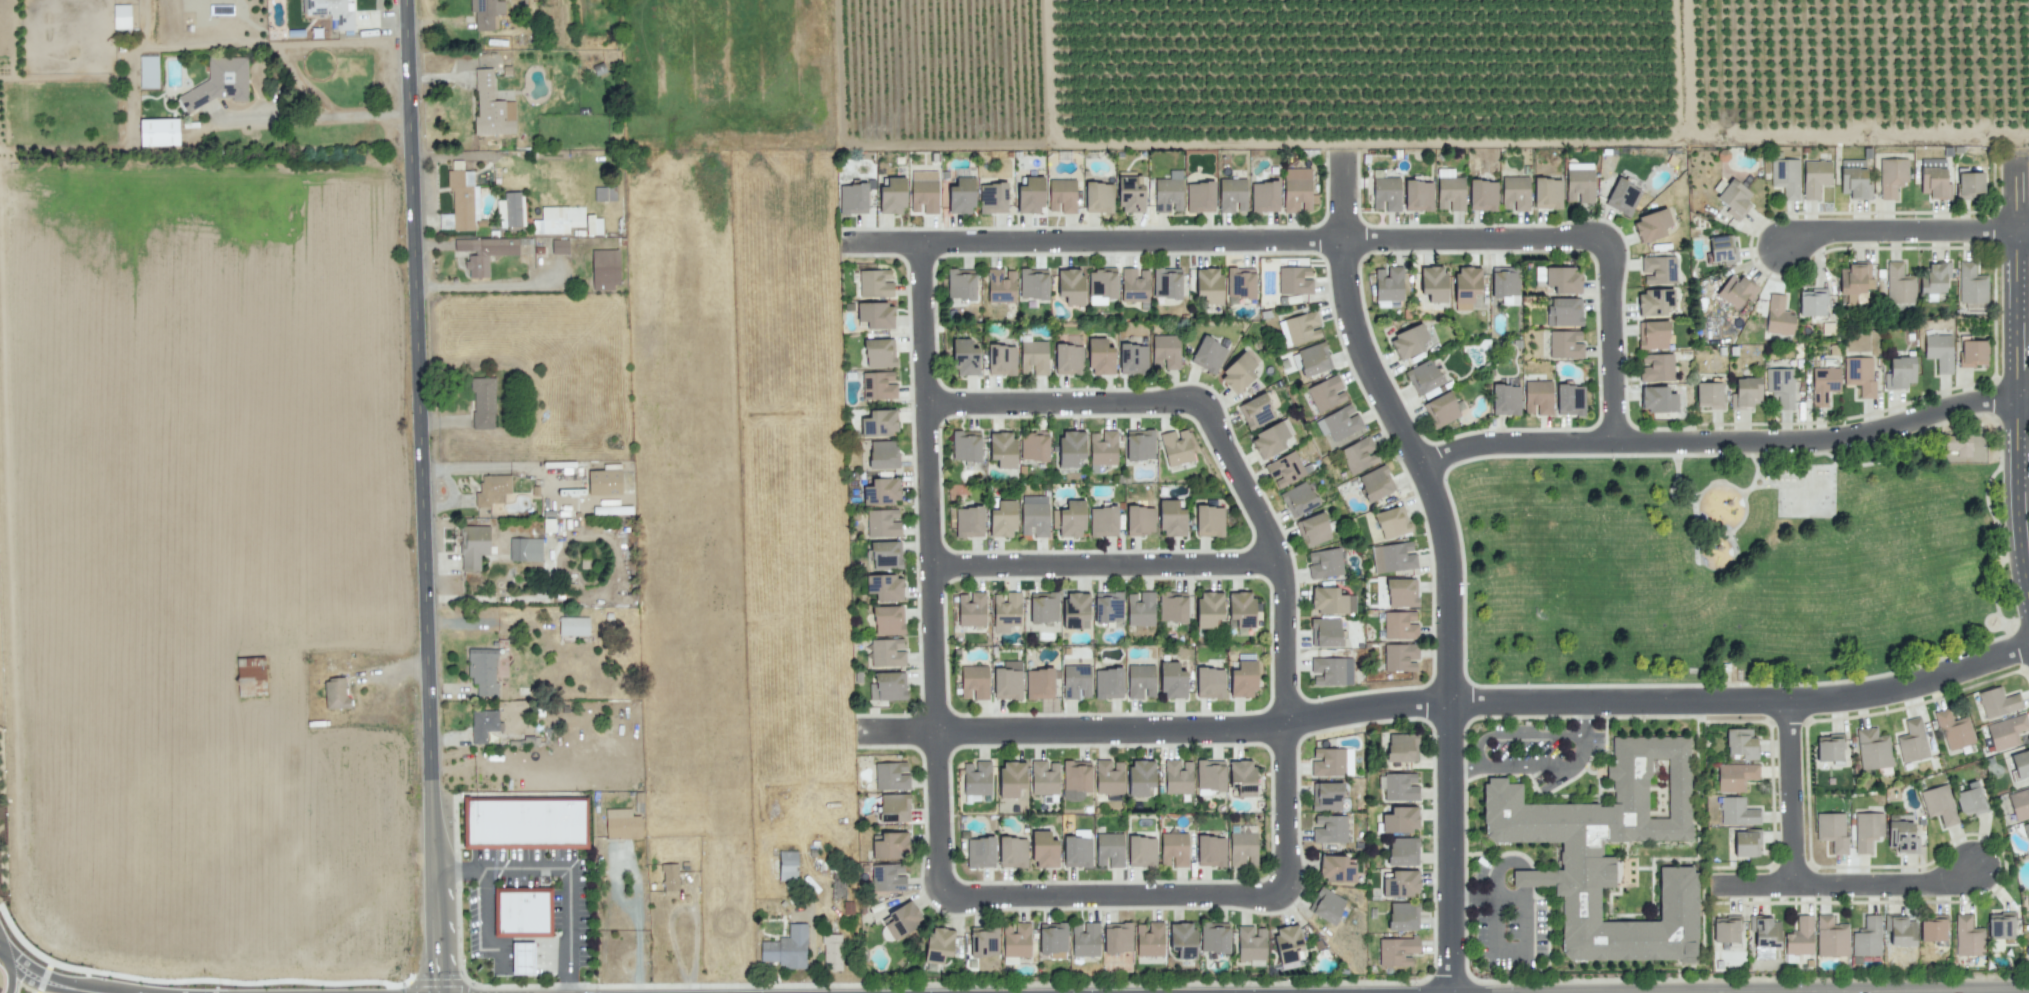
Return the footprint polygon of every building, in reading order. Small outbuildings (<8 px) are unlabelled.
[(354,10),(347,10),(346,0),(302,0),(303,16),(336,15),(336,30),(354,30),(354,10)] [(493,14),(505,14),(504,1),(497,1),(497,0),(470,0),(470,12),(475,12),(475,31),(493,30),(493,14)] [(130,4),(113,5),(114,29),(131,29),(130,4)] [(158,88),(158,56),(139,56),(140,88),(158,88)] [(208,80),(176,97),(185,114),(216,97),(231,97),(233,101),(247,101),(247,57),(208,57),(208,80)] [(514,101),(493,101),(493,68),(476,69),(477,117),(474,117),(474,134),(515,134),(514,101)] [(141,146),(179,145),(178,118),(140,119),(141,146)] [(1907,158),(1879,159),(1880,199),(1896,199),(1896,185),(1908,185),(1907,158)] [(1945,158),(1920,159),(1921,192),(1929,192),(1929,199),(1951,198),(1951,183),(1946,183),(1945,158)] [(1799,200),(1799,159),(1771,159),(1771,187),(1783,186),(1783,200),(1799,200)] [(1841,193),(1849,193),(1849,199),(1871,198),(1871,184),(1866,184),(1866,159),(1840,160),(1841,193)] [(1831,184),(1831,161),(1804,161),(1803,200),(1819,200),(1819,184),(1831,184)] [(1300,212),(1300,211),(1311,211),(1311,203),(1318,203),(1318,194),(1311,194),(1311,168),(1284,168),(1284,212),(1300,212)] [(1593,203),(1594,169),(1567,168),(1566,201),(1577,202),(1577,203),(1593,203)] [(1465,177),(1453,177),(1453,169),(1438,169),(1437,209),(1448,209),(1448,210),(1464,211),(1465,177)] [(439,230),(473,229),(473,170),(447,170),(448,189),(453,189),(453,213),(439,214),(439,230)] [(937,214),(938,171),(911,170),(911,212),(922,212),(922,213),(937,214)] [(1182,170),(1169,170),(1169,178),(1154,179),(1155,212),(1171,212),(1171,211),(1182,210),(1182,170)] [(1983,173),(1958,172),(1958,196),(1966,197),(1967,195),(1983,195),(1983,173)] [(1144,184),(1137,184),(1136,173),(1119,173),(1119,213),(1144,212),(1144,184)] [(948,213),(974,213),(975,176),(956,176),(956,186),(949,186),(948,213)] [(1018,213),(1043,212),(1043,176),(1025,176),(1025,185),(1017,186),(1018,213)] [(1529,177),(1502,176),(1501,209),(1513,209),(1513,211),(1529,211),(1529,177)] [(905,177),(888,177),(888,186),(879,186),(880,213),(905,213),(905,177)] [(1373,210),(1384,209),(1384,212),(1400,212),(1400,177),(1373,177),(1373,210)] [(1752,193),(1731,177),(1716,198),(1728,207),(1725,212),(1738,222),(1751,204),(1746,200),(1752,193)] [(1220,213),(1236,212),(1236,211),(1247,210),(1246,178),(1219,179),(1220,213)] [(1562,179),(1534,178),(1534,208),(1561,208),(1562,179)] [(1630,216),(1642,188),(1616,178),(1605,206),(1630,216)] [(1060,213),(1076,213),(1076,179),(1049,179),(1049,211),(1060,211),(1060,213)] [(1432,180),(1404,181),(1405,211),(1433,210),(1432,180)] [(1497,180),(1469,180),(1469,210),(1497,210),(1497,180)] [(1113,182),(1086,182),(1085,212),(1113,213),(1113,182)] [(1214,182),(1187,182),(1187,212),(1215,212),(1214,182)] [(1279,182),(1251,182),(1251,212),(1279,212),(1279,182)] [(979,183),(980,214),(1007,213),(1007,183),(979,183)] [(839,184),(840,214),(867,213),(867,184),(839,184)] [(615,201),(615,187),(594,187),(594,201),(615,201)] [(498,227),(524,226),(523,191),(504,192),(504,200),(497,200),(498,227)] [(569,233),(569,227),(583,226),(583,206),(541,207),(541,220),(532,220),(532,234),(569,233)] [(1666,235),(1664,228),(1671,225),(1666,209),(1633,219),(1640,243),(1666,235)] [(602,216),(586,216),(586,235),(602,234),(602,216)] [(1710,237),(1711,262),(1738,262),(1737,236),(1710,237)] [(454,239),(455,252),(466,252),(466,270),(469,270),(469,277),(489,277),(488,255),(518,255),(518,238),(454,239)] [(551,239),(552,254),(569,253),(568,239),(551,239)] [(620,288),(619,249),(591,250),(592,289),(620,288)] [(1675,256),(1641,257),(1641,273),(1644,273),(1644,284),(1675,284),(1675,256)] [(1915,303),(1914,275),(1903,276),(1903,261),(1886,261),(1887,303),(1915,303)] [(1988,302),(1987,275),(1975,275),(1975,261),(1959,261),(1960,303),(1988,302)] [(1839,268),(1840,294),(1846,294),(1847,305),(1863,305),(1862,294),(1865,294),(1865,289),(1872,289),(1871,262),(1848,262),(1848,268),(1839,268)] [(1920,276),(1919,293),(1945,294),(1946,278),(1950,278),(1950,262),(1928,262),(1927,276),(1920,276)] [(1403,300),(1402,266),(1386,266),(1386,269),(1375,269),(1376,300),(1403,300)] [(1420,267),(1421,294),(1428,294),(1428,303),(1446,302),(1445,266),(1420,267)] [(1480,294),(1481,267),(1455,266),(1455,310),(1472,310),(1472,294),(1480,294)] [(1254,267),(1227,268),(1228,304),(1239,304),(1239,299),(1255,298),(1254,267)] [(1278,267),(1279,294),(1313,294),(1313,279),(1303,279),(1303,277),(1310,276),(1310,267),(1278,267)] [(1492,298),(1502,297),(1502,305),(1518,305),(1518,267),(1491,267),(1492,298)] [(1554,293),(1581,293),(1581,267),(1545,268),(1545,286),(1554,286),(1554,293)] [(988,302),(1015,302),(1015,270),(1004,271),(1004,268),(988,268),(988,302)] [(1020,298),(1047,299),(1048,269),(1020,268),(1020,298)] [(1088,269),(1089,298),(1117,297),(1116,268),(1088,269)] [(1121,268),(1122,302),(1149,302),(1149,269),(1138,270),(1138,268),(1121,268)] [(1181,298),(1181,268),(1154,268),(1153,298),(1181,298)] [(1196,296),(1203,296),(1203,304),(1222,304),(1221,268),(1196,269),(1196,296)] [(893,296),(893,281),(891,281),(891,269),(859,270),(860,297),(893,296)] [(947,299),(975,299),(976,269),(948,269),(947,299)] [(1084,305),(1084,269),(1058,269),(1058,296),(1065,296),(1065,305),(1084,305)] [(1738,280),(1731,274),(1716,294),(1736,309),(1745,297),(1749,301),(1759,288),(1741,275),(1738,280)] [(1799,290),(1800,316),(1826,315),(1826,289),(1799,290)] [(1665,315),(1665,306),(1673,305),(1673,290),(1638,290),(1638,316),(1665,315)] [(1793,335),(1795,313),(1783,313),(1785,295),(1769,293),(1766,332),(1793,335)] [(1582,326),(1582,298),(1548,298),(1548,325),(1582,326)] [(857,304),(858,324),(866,324),(866,328),(893,328),(893,303),(857,304)] [(1278,321),(1285,346),(1322,337),(1319,326),(1320,326),(1316,310),(1278,321)] [(1428,339),(1422,324),(1389,337),(1399,360),(1423,350),(1420,342),(1428,339)] [(1549,358),(1582,357),(1582,331),(1549,331),(1549,358)] [(1925,359),(1936,359),(1937,374),(1952,374),(1952,334),(1924,335),(1925,359)] [(1179,335),(1152,335),(1153,367),(1163,367),(1163,369),(1180,369),(1179,335)] [(1227,346),(1202,335),(1190,364),(1216,374),(1227,346)] [(864,340),(866,368),(895,367),(894,338),(864,340)] [(971,338),(953,339),(954,376),(979,375),(978,347),(971,347),(971,338)] [(1106,338),(1088,338),(1089,374),(1114,374),(1113,346),(1107,347),(1106,338)] [(1986,366),(1987,341),(1961,340),(1960,366),(1986,366)] [(1020,374),(1031,374),(1031,375),(1048,375),(1048,341),(1021,341),(1020,374)] [(1290,352),(1296,370),(1301,368),(1303,377),(1332,368),(1324,342),(1290,352)] [(1055,374),(1082,374),(1082,344),(1055,344),(1055,374)] [(1148,345),(1120,344),(1120,373),(1147,373),(1148,345)] [(1015,375),(1016,345),(988,345),(988,375),(1015,375)] [(1255,375),(1250,371),(1256,364),(1243,351),(1218,377),(1237,394),(1255,375)] [(1674,380),(1673,354),(1641,354),(1641,365),(1639,365),(1640,381),(1674,380)] [(1873,357),(1844,357),(1844,385),(1860,384),(1860,398),(1873,398),(1873,357)] [(1915,383),(1915,357),(1889,358),(1889,372),(1884,373),(1885,389),(1907,389),(1907,383),(1915,383)] [(1439,385),(1442,384),(1433,359),(1406,369),(1415,396),(1424,393),(1425,397),(1441,392),(1439,385)] [(1812,406),(1827,407),(1827,391),(1839,392),(1840,367),(1813,367),(1812,406)] [(1793,368),(1765,369),(1766,394),(1777,394),(1778,410),(1794,409),(1793,368)] [(896,382),(894,383),(893,371),(862,372),(863,400),(897,398),(896,382)] [(1343,389),(1337,375),(1307,387),(1316,412),(1347,400),(1343,389)] [(495,428),(494,377),(472,378),(473,429),(495,428)] [(1761,378),(1733,378),(1733,409),(1753,408),(1753,403),(1761,402),(1761,378)] [(1524,413),(1535,413),(1535,415),(1552,415),(1552,380),(1524,380),(1524,413)] [(1697,406),(1708,406),(1709,409),(1724,409),(1723,382),(1696,382),(1697,406)] [(1493,415),(1520,414),(1519,384),(1492,385),(1493,415)] [(1584,415),(1584,385),(1557,385),(1557,415),(1584,415)] [(1677,411),(1677,393),(1668,393),(1668,386),(1641,387),(1642,412),(1677,411)] [(1461,415),(1458,410),(1465,407),(1461,399),(1455,402),(1449,390),(1422,404),(1434,429),(1461,415)] [(1276,417),(1263,392),(1237,406),(1250,431),(1276,417)] [(1315,420),(1322,435),(1329,432),(1333,441),(1364,427),(1358,413),(1355,414),(1350,404),(1315,420)] [(861,436),(897,435),(897,409),(869,410),(870,417),(860,418),(861,436)] [(1261,459),(1286,448),(1282,440),(1294,434),(1287,419),(1250,436),(1261,459)] [(1155,459),(1154,429),(1126,430),(1127,460),(1155,459)] [(1195,460),(1186,429),(1176,432),(1175,430),(1159,434),(1168,467),(1195,460)] [(1117,464),(1117,430),(1101,430),(1101,433),(1090,433),(1090,465),(1117,464)] [(952,461),(980,461),(980,431),(953,431),(952,461)] [(1020,460),(1048,460),(1049,432),(1021,431),(1020,460)] [(1059,467),(1077,467),(1077,458),(1085,458),(1085,431),(1059,431),(1059,467)] [(990,460),(997,460),(997,468),(1015,468),(1015,432),(989,433),(990,460)] [(1957,450),(1957,458),(1972,458),(1972,434),(1944,435),(1944,450),(1957,450)] [(1339,450),(1351,475),(1381,460),(1369,435),(1339,450)] [(897,441),(869,441),(870,468),(898,468),(897,441)] [(1264,464),(1270,480),(1274,479),(1277,487),(1305,477),(1296,451),(1264,464)] [(1396,489),(1384,464),(1357,477),(1369,502),(1396,489)] [(621,494),(621,470),(588,470),(588,494),(621,494)] [(504,502),(504,493),(511,493),(511,475),(480,475),(481,492),(475,492),(476,507),(490,507),(490,503),(504,502)] [(863,486),(863,504),(900,503),(899,477),(871,478),(872,486),(863,486)] [(1280,492),(1290,517),(1317,507),(1308,481),(1280,492)] [(1048,495),(1021,496),(1022,536),(1049,535),(1048,495)] [(1016,500),(998,500),(997,510),(990,509),(989,536),(1015,537),(1016,500)] [(1059,537),(1084,536),(1084,500),(1066,500),(1066,509),(1059,509),(1059,537)] [(1185,536),(1186,509),(1177,509),(1177,500),(1160,500),(1160,536),(1185,536)] [(1382,540),(1410,531),(1403,505),(1374,513),(1382,540)] [(1155,534),(1154,506),(1126,507),(1127,535),(1155,534)] [(1224,536),(1223,506),(1196,506),(1196,536),(1224,536)] [(955,507),(956,537),(983,537),(983,507),(955,507)] [(1090,507),(1090,537),(1118,536),(1118,507),(1090,507)] [(901,536),(901,520),(899,520),(898,509),(866,510),(867,537),(901,536)] [(1332,539),(1324,512),(1295,520),(1302,547),(1332,539)] [(460,571),(479,572),(480,554),(489,555),(490,526),(461,525),(460,571)] [(542,561),(542,539),(510,538),(509,561),(542,561)] [(871,542),(872,569),(902,569),(901,541),(871,542)] [(1374,573),(1417,568),(1415,552),(1413,552),(1412,541),(1371,546),(1374,573)] [(1343,575),(1340,548),(1308,552),(1310,565),(1308,565),(1310,579),(1343,575)] [(903,600),(902,575),(866,576),(866,594),(875,593),(876,600),(903,600)] [(1417,606),(1417,578),(1387,579),(1387,607),(1417,606)] [(1355,613),(1355,595),(1338,594),(1338,587),(1312,587),(1311,612),(1355,613)] [(1154,591),(1138,592),(1138,593),(1127,594),(1128,626),(1155,625),(1154,591)] [(993,595),(994,633),(1009,632),(1009,626),(1021,626),(1021,592),(1006,592),(1006,594),(993,595)] [(1030,592),(1030,623),(1058,622),(1058,592),(1030,592)] [(1122,592),(1094,592),(1095,625),(1114,625),(1114,622),(1123,622),(1122,592)] [(1187,622),(1187,592),(1159,592),(1160,622),(1187,622)] [(1197,628),(1214,628),(1214,619),(1223,619),(1223,592),(1197,592),(1197,628)] [(1228,592),(1229,628),(1254,627),(1253,592),(1228,592)] [(985,593),(958,593),(959,626),(985,626),(985,593)] [(1064,628),(1089,628),(1089,593),(1063,593),(1064,628)] [(903,606),(873,607),(874,635),(904,634),(903,606)] [(1384,611),(1384,639),(1418,639),(1418,622),(1416,622),(1416,612),(1384,611)] [(559,636),(589,636),(589,617),(559,617),(559,636)] [(1311,646),(1341,646),(1341,618),(1311,618),(1311,646)] [(903,639),(871,640),(871,666),(906,666),(905,651),(903,651),(903,639)] [(1418,660),(1418,644),(1384,644),(1384,671),(1416,671),(1416,660),(1418,660)] [(476,696),(496,696),(496,649),(469,649),(468,683),(476,684),(476,696)] [(238,658),(239,696),(253,695),(252,680),(265,679),(264,657),(238,658)] [(1352,685),(1353,658),(1311,657),(1311,674),(1313,674),(1313,684),(1352,685)] [(1231,670),(1230,697),(1255,697),(1256,660),(1238,660),(1238,670),(1231,670)] [(994,699),(1022,698),(1021,661),(1003,661),(1003,667),(993,668),(994,699)] [(1161,698),(1186,698),(1185,670),(1179,670),(1178,661),(1160,662),(1161,698)] [(1155,697),(1155,664),(1127,665),(1128,699),(1144,699),(1144,697),(1155,697)] [(961,698),(972,698),(972,700),(989,699),(988,665),(961,666),(961,698)] [(1091,698),(1090,665),(1063,665),(1063,698),(1091,698)] [(1095,699),(1123,698),(1122,668),(1095,669),(1095,699)] [(1197,668),(1196,698),(1224,698),(1224,669),(1197,668)] [(1026,669),(1026,699),(1053,699),(1054,669),(1026,669)] [(869,700),(907,699),(906,672),(874,673),(874,682),(869,682),(869,700)] [(350,708),(350,697),(345,697),(345,678),(324,679),(325,709),(350,708)] [(1977,692),(1984,718),(2023,708),(2019,693),(2003,697),(2000,686),(1977,692)] [(1935,712),(1947,751),(1976,742),(1967,716),(1953,720),(1948,707),(1935,712)] [(472,744),(487,744),(487,731),(502,731),(502,722),(498,722),(498,710),(471,711),(472,744)] [(1994,753),(2020,744),(2016,733),(2028,728),(2028,726),(2025,713),(1986,725),(1994,753)] [(1896,736),(1903,763),(1930,757),(1920,716),(1904,720),(1908,733),(1896,736)] [(1861,770),(1892,767),(1889,734),(1878,736),(1877,727),(1856,729),(1861,770)] [(1752,729),(1726,729),(1726,754),(1742,754),(1742,759),(1757,759),(1757,737),(1752,737),(1752,729)] [(1388,734),(1387,761),(1417,762),(1418,734),(1388,734)] [(1817,761),(1843,760),(1843,734),(1816,735),(1817,761)] [(1483,783),(1483,823),(1486,822),(1486,837),(1494,842),(1561,841),(1562,869),(1513,870),(1513,886),(1554,886),(1554,895),(1557,895),(1558,913),(1561,913),(1562,952),(1570,960),(1679,958),(1679,962),(1698,962),(1697,872),(1693,872),(1693,867),(1659,867),(1660,921),(1600,921),(1600,887),(1615,887),(1615,857),(1603,857),(1603,841),(1693,841),(1692,736),(1612,737),(1613,764),(1606,764),(1607,780),(1612,780),(1613,803),(1521,803),(1521,783),(1506,783),(1506,777),(1487,778),(1487,783),(1483,783)] [(1311,775),(1345,775),(1345,748),(1313,749),(1314,760),(1311,760),(1311,775)] [(2018,781),(2028,777),(2028,749),(2010,755),(2018,781)] [(1123,762),(1112,762),(1112,760),(1096,759),(1096,793),(1123,794),(1123,762)] [(1165,794),(1192,793),(1192,761),(1181,761),(1181,759),(1165,759),(1165,794)] [(1031,795),(1059,794),(1058,762),(1047,763),(1047,760),(1031,760),(1031,795)] [(1147,796),(1147,787),(1154,787),(1154,760),(1128,760),(1129,796),(1147,796)] [(1225,790),(1225,760),(1197,761),(1197,791),(1225,790)] [(1230,788),(1237,788),(1237,797),(1256,796),(1254,760),(1229,761),(1230,788)] [(963,762),(964,795),(991,794),(990,761),(963,762)] [(1000,798),(1017,797),(1017,788),(1025,788),(1025,761),(999,762),(1000,798)] [(1091,792),(1091,761),(1063,761),(1063,791),(1083,791),(1083,792),(1091,792)] [(876,790),(908,789),(908,762),(875,763),(876,790)] [(1718,792),(1745,792),(1745,779),(1759,780),(1759,764),(1718,764),(1718,792)] [(1416,773),(1379,774),(1379,789),(1385,789),(1385,800),(1418,800),(1418,784),(1416,784),(1416,773)] [(1986,810),(1977,780),(1966,783),(1968,789),(1954,793),(1961,817),(1986,810)] [(1342,783),(1312,782),(1312,810),(1341,811),(1342,783)] [(1928,818),(1939,814),(1943,828),(1958,823),(1946,784),(1920,792),(1928,818)] [(2015,821),(2028,818),(2028,788),(2007,794),(2015,821)] [(910,821),(909,793),(880,794),(880,822),(910,821)] [(1758,809),(1745,809),(1744,796),(1720,797),(1721,825),(1759,824),(1758,809)] [(462,800),(463,851),(587,850),(587,799),(462,800)] [(1381,832),(1418,832),(1418,807),(1390,807),(1390,814),(1381,814),(1381,832)] [(631,808),(605,809),(606,839),(642,838),(641,816),(631,816),(631,808)] [(1883,812),(1854,813),(1855,854),(1871,854),(1871,839),(1883,839),(1883,812)] [(1816,813),(1816,841),(1832,840),(1832,854),(1846,854),(1845,813),(1816,813)] [(1347,842),(1346,815),(1314,816),(1315,827),(1312,827),(1313,843),(1347,842)] [(1913,821),(1888,822),(1888,846),(1896,846),(1896,853),(1919,853),(1919,837),(1913,837),(1913,821)] [(1230,867),(1246,867),(1246,865),(1257,864),(1256,825),(1233,826),(1233,832),(1230,832),(1230,867)] [(1050,831),(1033,831),(1032,867),(1058,867),(1058,839),(1050,839),(1050,831)] [(1734,856),(1762,856),(1761,831),(1734,831),(1734,856)] [(880,833),(880,841),(872,841),(872,858),(908,858),(907,832),(880,833)] [(1097,866),(1107,865),(1107,868),(1124,867),(1123,833),(1096,834),(1097,866)] [(1188,867),(1187,833),(1161,833),(1161,865),(1172,865),(1172,867),(1188,867)] [(1063,837),(1064,867),(1091,867),(1091,836),(1063,837)] [(1156,836),(1128,837),(1128,867),(1156,866),(1156,836)] [(1225,866),(1225,836),(1197,836),(1197,866),(1225,866)] [(995,867),(994,837),(966,837),(967,867),(995,867)] [(999,867),(1027,867),(1027,837),(999,837),(999,867)] [(1418,866),(1418,838),(1388,838),(1388,865),(1418,866)] [(798,851),(779,851),(778,880),(797,880),(798,851)] [(1320,881),(1355,881),(1355,861),(1347,861),(1347,856),(1320,855),(1320,881)] [(678,863),(662,864),(663,890),(678,890),(678,863)] [(872,891),(905,890),(904,864),(871,864),(872,891)] [(1382,897),(1413,897),(1413,895),(1418,895),(1419,871),(1392,870),(1392,879),(1383,879),(1382,897)] [(1346,899),(1319,887),(1308,913),(1334,925),(1346,899)] [(493,890),(493,939),(552,939),(552,890),(493,890)] [(894,941),(924,921),(910,900),(880,919),(894,941)] [(1418,930),(1418,903),(1389,902),(1389,930),(1418,930)] [(1988,913),(1988,939),(2015,938),(2014,913),(1988,913)] [(1817,956),(1849,956),(1848,924),(1832,924),(1832,914),(1816,915),(1817,956)] [(1920,941),(1947,941),(1947,914),(1932,914),(1932,921),(1920,921),(1920,941)] [(1956,956),(1984,955),(1984,927),(1971,927),(1971,914),(1955,914),(1956,956)] [(1813,915),(1797,915),(1797,932),(1785,932),(1785,954),(1813,954),(1813,915)] [(1865,930),(1852,930),(1852,956),(1881,956),(1880,915),(1865,915),(1865,930)] [(1915,921),(1907,921),(1907,915),(1885,916),(1885,928),(1890,928),(1890,947),(1916,946),(1915,921)] [(1713,917),(1714,943),(1740,942),(1739,916),(1713,917)] [(1781,922),(1771,922),(1771,916),(1750,916),(1749,930),(1755,930),(1755,959),(1774,959),(1774,949),(1780,949),(1781,922)] [(1164,956),(1164,921),(1147,922),(1147,924),(1136,924),(1137,956),(1164,956)] [(1030,956),(1030,922),(1013,922),(1013,925),(1003,925),(1003,957),(1030,956)] [(1040,954),(1049,954),(1049,959),(1067,959),(1066,922),(1039,923),(1040,954)] [(1099,956),(1099,922),(1083,922),(1083,924),(1072,924),(1072,956),(1099,956)] [(1228,953),(1229,923),(1201,922),(1200,952),(1228,953)] [(760,941),(761,962),(780,961),(780,969),(807,968),(806,923),(788,923),(789,937),(778,937),(779,941),(760,941)] [(1104,923),(1104,952),(1132,952),(1132,923),(1104,923)] [(1169,923),(1170,950),(1177,950),(1177,959),(1195,958),(1195,923),(1169,923)] [(1295,951),(1303,949),(1298,924),(1273,929),(1280,964),(1297,960),(1295,951)] [(1266,960),(1265,928),(1254,928),(1254,925),(1238,926),(1238,960),(1266,960)] [(970,927),(971,957),(998,956),(998,926),(970,927)] [(926,963),(942,964),(943,956),(952,956),(954,929),(928,927),(926,963)] [(841,934),(823,934),(824,971),(842,971),(841,934)] [(1419,954),(1419,938),(1379,939),(1379,966),(1411,966),(1411,954),(1419,954)] [(533,942),(512,943),(512,975),(534,974),(533,942)]
